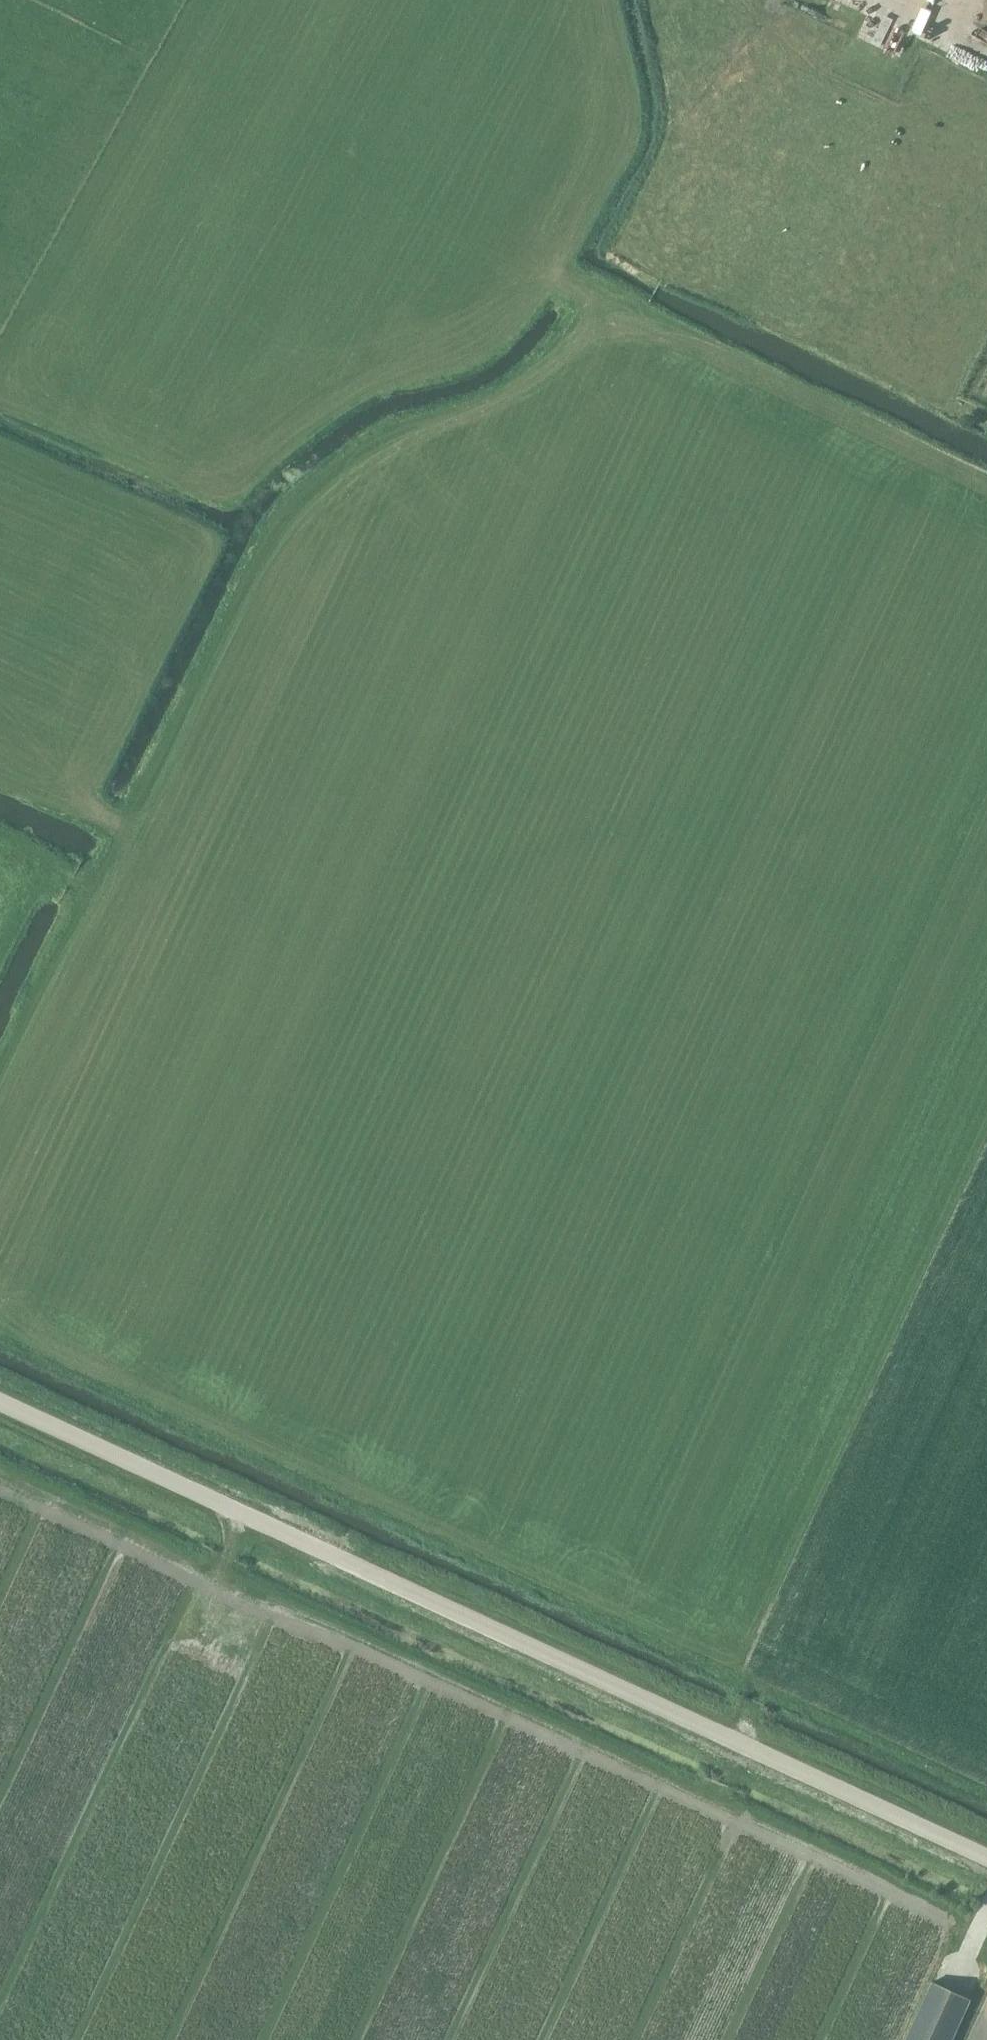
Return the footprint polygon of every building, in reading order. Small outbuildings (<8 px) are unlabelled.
[(907,2039),(950,2039),(968,1999),(932,1983),(907,2039)]
